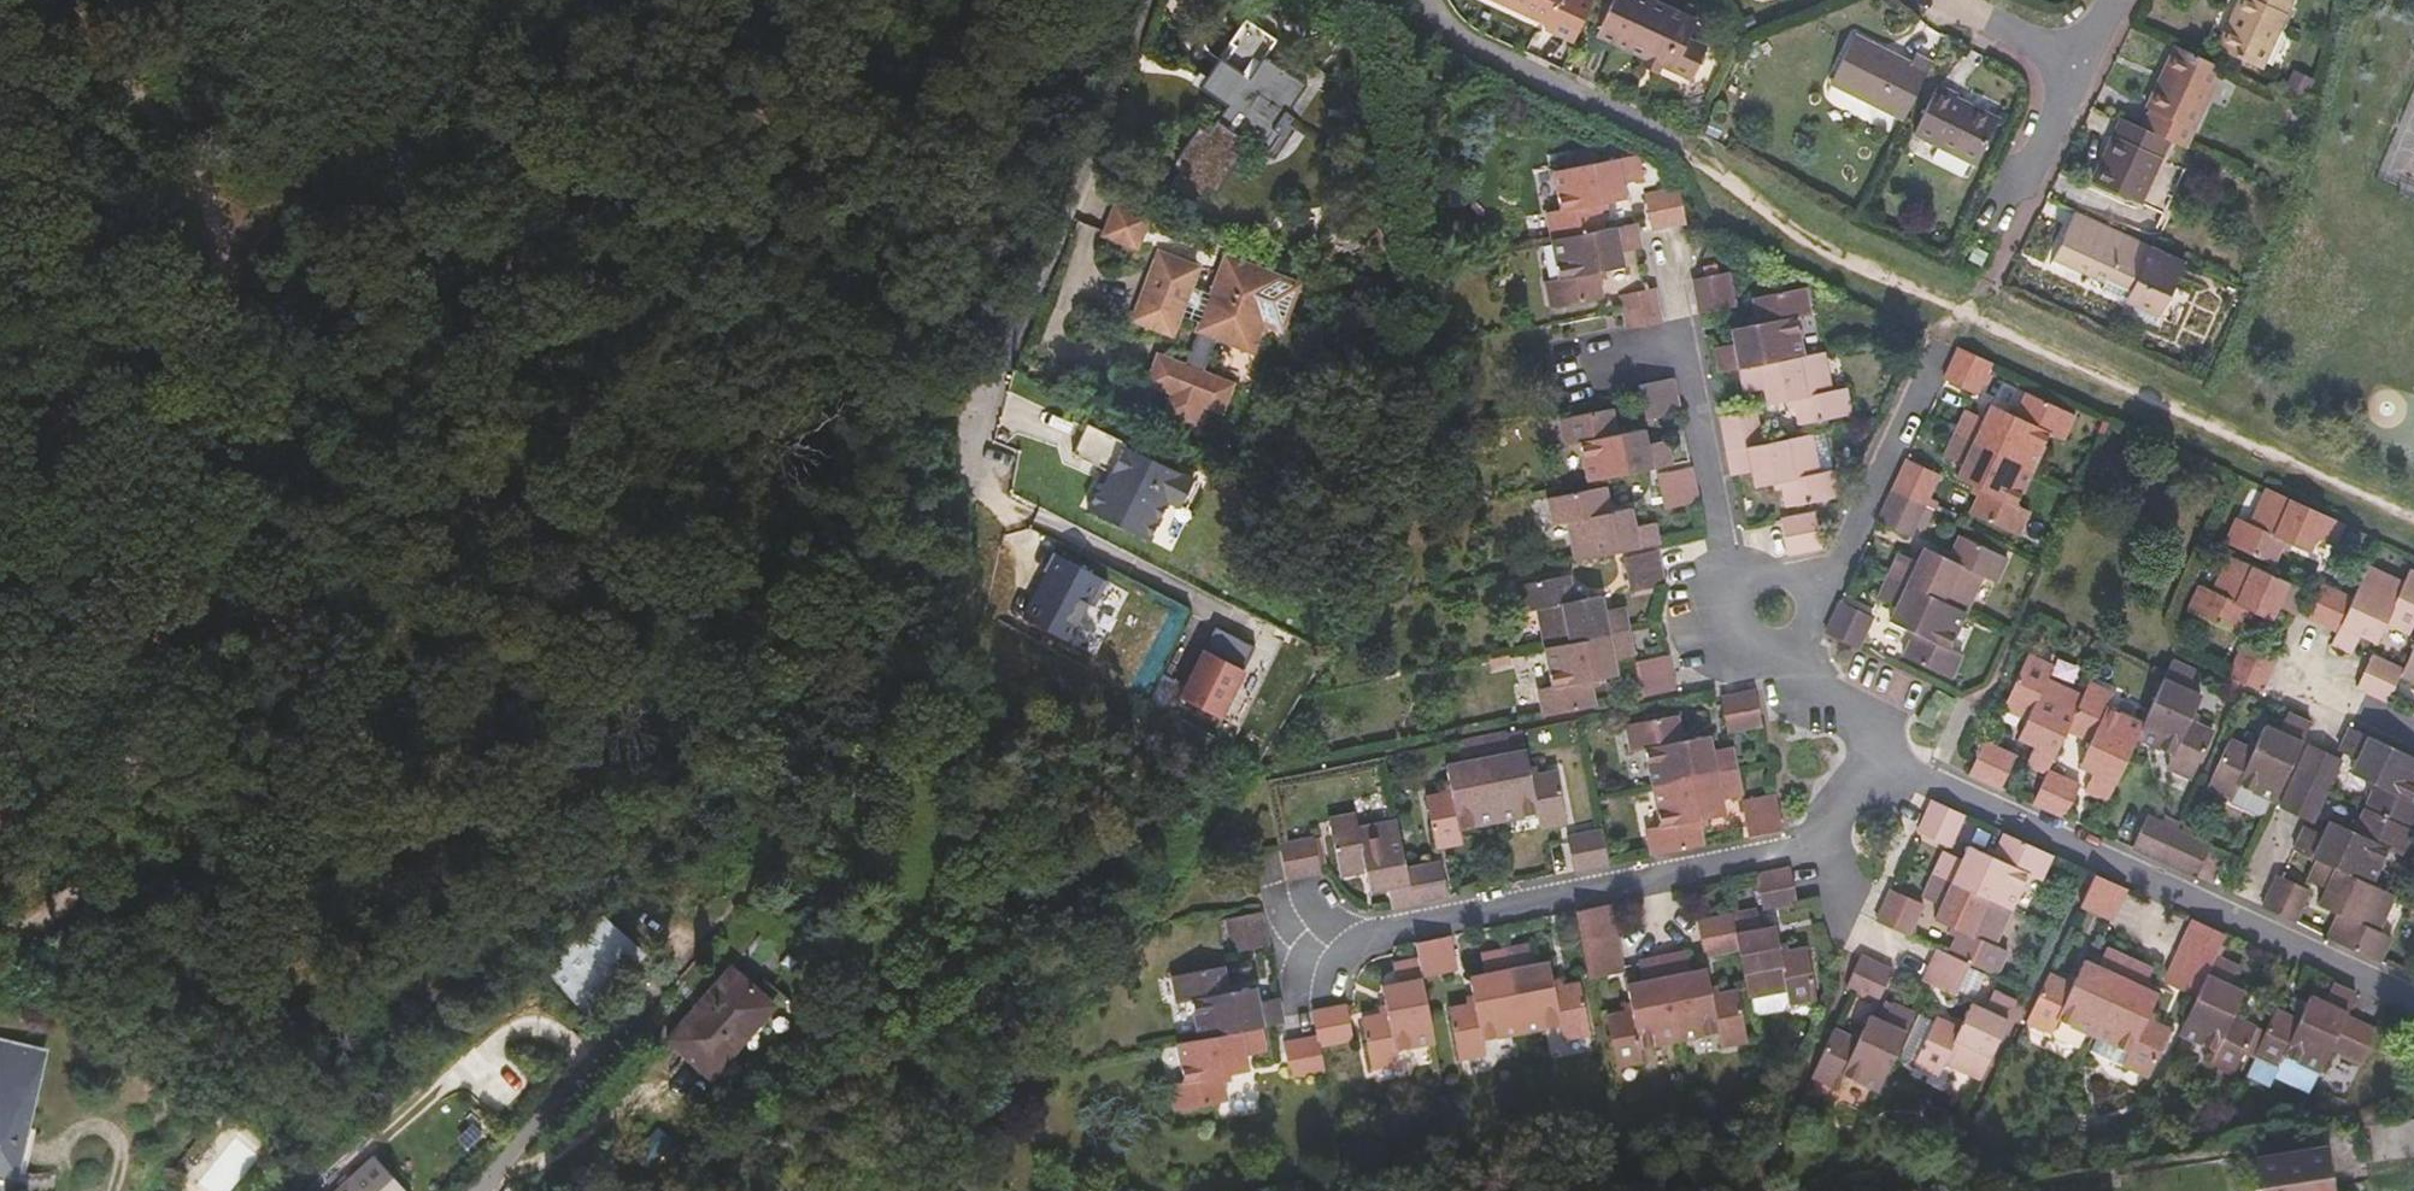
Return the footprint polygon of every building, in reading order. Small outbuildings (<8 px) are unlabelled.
[(1598,2),(1593,0),(1499,0),(1553,27),(1551,31),(1578,45),(1598,2)] [(1666,68),(1668,64),(1685,72),(1689,73),(1702,68),(1710,50),(1691,39),(1700,22),(1653,0),(1619,0),(1603,33),(1649,55),(1647,60),(1666,68)] [(2220,51),(2264,71),(2296,0),(2244,0),(2220,51)] [(1321,68),(1247,20),(1234,43),(1258,58),(1249,74),(1224,58),(1204,91),(1228,106),(1210,134),(1202,129),(1178,166),(1187,172),(1177,187),(1205,205),(1212,190),(1220,195),(1244,157),(1237,153),(1244,139),(1267,153),(1279,133),(1284,136),(1296,118),(1291,115),(1321,68)] [(1907,120),(1936,63),(1921,56),(1915,65),(1858,38),(1833,84),(1907,120)] [(2185,146),(2223,68),(2179,48),(2151,108),(2157,111),(2149,130),(2172,140),(2185,146)] [(1664,73),(1666,68),(1647,60),(1645,64),(1664,73)] [(2296,80),(2289,98),(2311,107),(2319,90),(2296,80)] [(1962,95),(1942,85),(1916,134),(1978,165),(2001,119),(1960,98),(1962,95)] [(2123,122),(2170,144),(2172,140),(2149,130),(2126,118),(2123,122)] [(2143,202),(2170,144),(2123,122),(2096,181),(2143,202)] [(1598,155),(1576,160),(1578,168),(1600,163),(1598,155)] [(1551,215),(1555,241),(1609,230),(1604,205),(1630,199),(1627,184),(1645,181),(1641,156),(1622,160),(1608,163),(1557,173),(1565,212),(1551,215)] [(1688,224),(1682,190),(1648,195),(1655,232),(1688,224)] [(1177,224),(1121,203),(1115,223),(1096,216),(1084,247),(1102,255),(1109,238),(1150,254),(1153,242),(1168,248),(1177,224)] [(2158,326),(2187,264),(2078,213),(2056,261),(2108,285),(2104,293),(2128,303),(2124,311),(2158,326)] [(1609,230),(1555,241),(1562,279),(1549,282),(1554,310),(1606,299),(1601,271),(1627,267),(1625,252),(1644,249),(1639,224),(1609,230)] [(1985,258),(1972,252),(1968,263),(1980,268),(1985,258)] [(1188,324),(1205,331),(1222,281),(1169,262),(1143,327),(1181,343),(1188,324)] [(1222,281),(1205,331),(1212,333),(1209,341),(1255,357),(1265,330),(1290,339),(1308,293),(1237,266),(1230,284),(1222,281)] [(1731,274),(1695,280),(1702,315),(1739,308),(1731,274)] [(1441,280),(1429,281),(1432,301),(1443,299),(1441,280)] [(1624,296),(1627,314),(1630,330),(1665,324),(1659,290),(1652,291),(1624,296)] [(1718,349),(1724,375),(1742,371),(1808,358),(1799,318),(1814,315),(1809,290),(1756,300),(1761,325),(1734,330),(1736,346),(1718,349)] [(1980,395),(1996,365),(1962,348),(1947,380),(1980,395)] [(1836,391),(1828,354),(1808,358),(1742,371),(1748,394),(1766,390),(1770,405),(1796,399),(1802,425),(1856,414),(1849,388),(1836,391)] [(1237,395),(1169,366),(1158,393),(1184,403),(1176,421),(1199,431),(1206,412),(1227,419),(1237,395)] [(1644,386),(1645,392),(1651,419),(1684,413),(1677,380),(1644,386)] [(1959,434),(2037,469),(2053,434),(2067,441),(2077,419),(2028,396),(2019,418),(1994,406),(1987,421),(1968,412),(1959,434)] [(1583,443),(1591,480),(1674,465),(1670,442),(1653,446),(1649,431),(1623,435),(1616,410),(1566,420),(1570,446),(1583,443)] [(1760,411),(1723,418),(1730,452),(1766,443),(1760,411)] [(1841,497),(1827,432),(1766,443),(1730,452),(1735,476),(1754,473),(1757,488),(1783,482),(1789,508),(1841,497)] [(2020,505),(2037,469),(1959,434),(1949,456),(1966,465),(1960,481),(1983,492),(1973,514),(2022,536),(2033,511),(2020,505)] [(1131,496),(1127,494),(1114,522),(1176,550),(1195,511),(1207,516),(1220,489),(1152,457),(1152,454),(1113,436),(1099,465),(1131,481),(1138,484),(1131,496)] [(1895,492),(1929,507),(1944,476),(1909,461),(1895,492)] [(1669,509),(1702,503),(1695,470),(1663,476),(1669,509)] [(1125,493),(1127,494),(1131,496),(1138,484),(1131,481),(1125,493)] [(1572,523),(1580,560),(1661,545),(1663,545),(1659,524),(1640,527),(1635,510),(1614,514),(1608,488),(1553,499),(1558,525),(1572,523)] [(2338,548),(2349,527),(2347,526),(2268,489),(2253,526),(2238,519),(2228,543),(2278,567),(2288,544),(2312,554),(2319,539),(2338,548)] [(1914,539),(1929,507),(1895,492),(1881,524),(1914,539)] [(1826,548),(1823,535),(1818,515),(1783,521),(1790,556),(1826,548)] [(1891,576),(1970,612),(1986,577),(1999,584),(2010,560),(1960,537),(1951,560),(1927,549),(1919,564),(1901,555),(1891,576)] [(1107,583),(1053,552),(1017,615),(1071,645),(1107,583)] [(1635,592),(1669,586),(1663,552),(1628,559),(1635,592)] [(2299,616),(2300,614),(2309,594),(2230,558),(2215,593),(2201,586),(2190,611),(2239,633),(2249,611),(2275,623),(2282,607),(2299,616)] [(2370,567),(2355,600),(2340,634),(2336,645),(2354,654),(2356,650),(2362,637),(2379,644),(2388,625),(2413,636),(2413,633),(2413,573),(2413,572),(2406,584),(2370,567)] [(1540,612),(1547,648),(1634,631),(1630,607),(1609,611),(1607,596),(1579,601),(1575,576),(1522,587),(1526,614),(1540,612)] [(1952,650),(1970,612),(1891,576),(1881,599),(1899,607),(1892,623),(1917,635),(1906,657),(1955,680),(1965,657),(1952,650)] [(2340,634),(2355,600),(2324,585),(2310,619),(2340,634)] [(1829,634),(1862,649),(1876,619),(1844,602),(1829,634)] [(1258,648),(1215,625),(1176,697),(1219,720),(1258,648)] [(1541,690),(1546,717),(1598,706),(1594,681),(1621,675),(1619,661),(1638,657),(1634,631),(1547,648),(1554,687),(1541,690)] [(2246,646),(2232,678),(2264,693),(2279,660),(2246,646)] [(1639,662),(1644,697),(1677,691),(1671,656),(1639,662)] [(2070,732),(2086,696),(2051,679),(2056,668),(2030,656),(2006,708),(2030,720),(2021,739),(2036,747),(2028,764),(2050,775),(2051,773),(2070,732)] [(2405,676),(2407,671),(2375,657),(2374,659),(2361,687),(2392,702),(2405,676)] [(2407,671),(2405,676),(2413,681),(2413,657),(2407,671)] [(2176,662),(2170,674),(2147,724),(2140,739),(2174,756),(2169,769),(2194,781),(2216,732),(2192,721),(2203,695),(2191,690),(2198,671),(2176,662)] [(2116,694),(2093,683),(2086,696),(2070,732),(2093,743),(2082,766),(2096,773),(2087,791),(2110,803),(2140,739),(2147,724),(2111,706),(2116,694)] [(1758,692),(1724,698),(1732,733),(1766,726),(1758,692)] [(2313,724),(2289,713),(2281,732),(2267,726),(2257,750),(2233,738),(2211,788),(2265,814),(2272,801),(2276,802),(2313,724)] [(1648,718),(1649,723),(1670,719),(1669,714),(1648,718)] [(1650,750),(1657,788),(1741,771),(1736,746),(1715,751),(1711,736),(1687,740),(1682,717),(1670,719),(1649,723),(1630,726),(1635,752),(1650,750)] [(2413,830),(2413,757),(2353,728),(2343,751),(2360,759),(2354,774),(2377,784),(2367,808),(2413,830)] [(1292,736),(1280,729),(1269,747),(1281,755),(1292,736)] [(1485,739),(1502,821),(1540,813),(1544,829),(1569,824),(1559,771),(1534,775),(1529,751),(1515,754),(1511,734),(1485,739)] [(1485,739),(1461,743),(1465,763),(1451,766),(1455,793),(1428,797),(1439,850),(1466,845),(1463,830),(1502,821),(1485,739)] [(1987,743),(1971,775),(2005,790),(2019,758),(1987,743)] [(2297,777),(2329,791),(2343,760),(2340,759),(2312,745),(2297,777)] [(1650,829),(1657,856),(1709,845),(1703,820),(1728,815),(1725,799),(1746,796),(1741,771),(1657,788),(1664,826),(1650,829)] [(2051,773),(2050,775),(2036,804),(2068,819),(2082,787),(2051,773)] [(2316,821),(2329,791),(2297,777),(2284,806),(2312,819),(2316,821)] [(1745,803),(1751,836),(1787,829),(1779,795),(1745,803)] [(1953,847),(1968,817),(1936,802),(1921,833),(1953,847)] [(2374,886),(2391,851),(2405,857),(2413,837),(2413,830),(2367,808),(2356,833),(2331,821),(2326,835),(2308,827),(2298,851),(2321,861),(2374,886)] [(1391,890),(1394,909),(1419,904),(1411,868),(1401,820),(1364,827),(1361,814),(1333,819),(1344,878),(1371,873),(1374,893),(1391,890)] [(2166,863),(2180,831),(2150,817),(2135,849),(2166,863)] [(1571,837),(1579,872),(1612,865),(1604,830),(1571,837)] [(2212,846),(2180,831),(2166,863),(2199,877),(2211,849),(2212,846)] [(2055,857),(2006,835),(1996,857),(1971,846),(1964,861),(1947,853),(1937,876),(2015,911),(2031,874),(2045,880),(2056,857),(2055,857)] [(1319,838),(1283,844),(1289,880),(1325,874),(1319,838)] [(2329,939),(2383,963),(2395,938),(2382,933),(2398,897),(2374,886),(2321,861),(2312,880),(2330,889),(2323,905),(2340,913),(2329,939)] [(1411,868),(1419,904),(1450,898),(1443,862),(1411,868)] [(1767,911),(1801,904),(1794,869),(1759,876),(1767,909),(1767,911)] [(2084,907),(2083,908),(2115,922),(2130,889),(2099,875),(2084,907)] [(2015,911),(1937,876),(1927,898),(1945,906),(1939,920),(1962,931),(1950,955),(1972,965),(2001,977),(2011,953),(1999,948),(2015,911)] [(2267,912),(2295,924),(2311,890),(2308,888),(2283,877),(2267,912)] [(1927,906),(1895,892),(1882,924),(1913,938),(1927,906)] [(1580,912),(1587,946),(1621,940),(1615,905),(1580,912)] [(1790,991),(1793,1002),(1793,1006),(1821,999),(1812,950),(1786,954),(1781,928),(1765,932),(1761,910),(1736,915),(1742,950),(1752,997),(1790,991)] [(1270,914),(1233,921),(1238,954),(1275,948),(1270,914)] [(1701,923),(1707,949),(1709,957),(1742,950),(1736,915),(1701,923)] [(607,916),(546,976),(592,1022),(652,960),(607,916)] [(2238,1076),(2248,1052),(2259,1027),(2235,1015),(2246,990),(2235,984),(2242,967),(2219,956),(2229,935),(2195,921),(2181,953),(2214,967),(2200,997),(2183,1036),(2218,1052),(2213,1064),(2238,1076)] [(1454,936),(1419,943),(1422,959),(1425,975),(1460,969),(1454,936)] [(1587,946),(1593,979),(1627,972),(1626,965),(1621,940),(1587,946)] [(1533,945),(1509,950),(1521,1010),(1558,1002),(1566,1040),(1594,1035),(1583,984),(1559,989),(1553,962),(1538,965),(1533,945)] [(2060,1022),(2096,1038),(2097,1038),(2133,958),(2110,948),(2108,951),(2101,967),(2087,961),(2076,985),(2053,974),(2030,1023),(2055,1035),(2060,1022)] [(1486,1042),(1525,1034),(1521,1010),(1509,950),(1484,955),(1487,975),(1472,977),(1478,1004),(1452,1008),(1464,1060),(1489,1055),(1486,1042)] [(1972,965),(1950,955),(1940,950),(1927,981),(1957,995),(1972,965)] [(1667,957),(1683,1042),(1722,1034),(1725,1048),(1752,1043),(1742,990),(1717,995),(1712,970),(1696,973),(1692,952),(1667,957)] [(2214,967),(2181,953),(2169,978),(2167,983),(2200,997),(2214,967)] [(1883,1005),(1897,976),(1899,971),(1866,956),(1850,990),(1855,992),(1883,1005)] [(1645,1049),(1683,1042),(1667,957),(1641,962),(1645,982),(1630,985),(1636,1012),(1610,1017),(1621,1068),(1647,1064),(1645,1049)] [(2096,1038),(2091,1049),(2153,1077),(2174,1030),(2150,1018),(2161,994),(2147,987),(2154,971),(2155,967),(2133,958),(2097,1038),(2096,1038)] [(1400,1049),(1439,1042),(1425,975),(1422,959),(1398,964),(1402,983),(1388,986),(1393,1013),(1366,1016),(1376,1070),(1402,1064),(1400,1049)] [(1290,1024),(1285,999),(1264,1002),(1261,988),(1233,992),(1228,969),(1177,978),(1182,1004),(1195,1000),(1202,1040),(1268,1028),(1290,1024)] [(795,1001),(771,980),(762,993),(737,971),(674,1041),(714,1077),(751,1035),(764,1047),(796,1009),(795,1001)] [(2351,1015),(2360,994),(2337,984),(2328,1003),(2313,996),(2303,1019),(2280,1010),(2269,1032),(2258,1058),(2257,1060),(2281,1071),(2288,1056),(2324,1071),(2334,1051),(2364,1065),(2381,1029),(2351,1015)] [(1752,997),(1757,1018),(1785,1012),(1793,1002),(1790,991),(1752,997)] [(1985,1081),(2020,1002),(1997,991),(1989,1009),(1975,1003),(1964,1027),(1940,1016),(1919,1066),(1942,1077),(1949,1065),(1985,1081)] [(1883,1095),(1919,1014),(1895,1004),(1887,1022),(1874,1016),(1863,1041),(1838,1030),(1815,1080),(1840,1091),(1846,1078),(1883,1095)] [(1322,1038),(1323,1047),(1357,1041),(1351,1006),(1316,1012),(1322,1038)] [(2248,1052),(2258,1058),(2269,1032),(2259,1027),(2248,1052)] [(1202,1040),(1181,1044),(1189,1082),(1175,1086),(1179,1113),(1233,1104),(1228,1076),(1256,1072),(1252,1056),(1273,1052),(1268,1028),(1202,1040)] [(1296,1079),(1329,1074),(1323,1047),(1322,1038),(1294,1044),(1289,1045),(1296,1079)] [(3,1043),(0,1056),(0,1167),(20,1172),(49,1051),(3,1043)] [(2380,1125),(2374,1134),(2378,1162),(2413,1158),(2413,1119),(2380,1125)] [(2326,1146),(2259,1157),(2263,1187),(2242,1190),(2334,1190),(2326,1146)] [(342,1190),(411,1190),(379,1157),(342,1190)]
